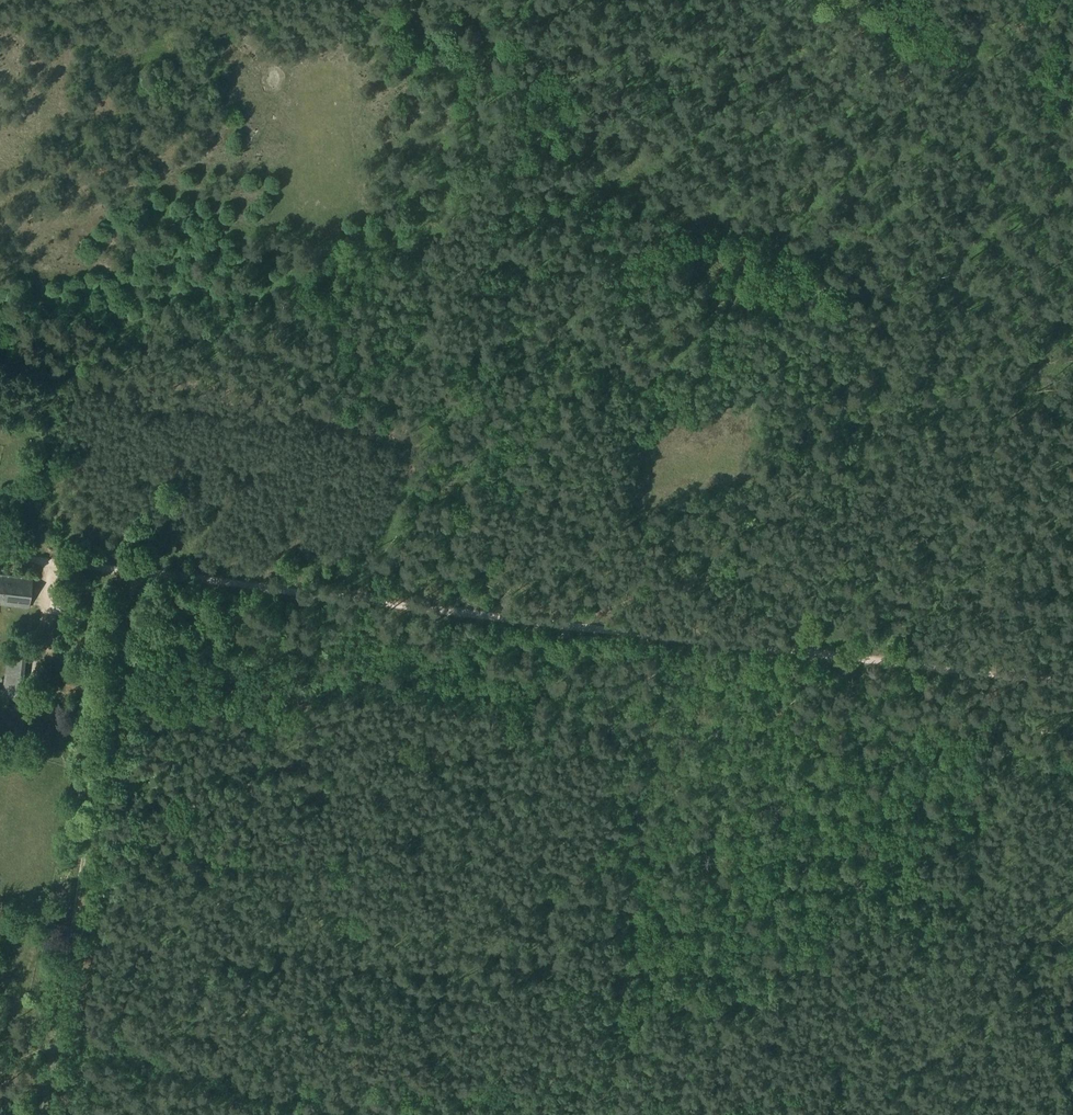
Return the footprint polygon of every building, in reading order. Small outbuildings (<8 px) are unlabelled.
[(26,606),(28,579),(0,576),(0,603),(26,606)] [(9,653),(4,697),(21,698),(26,654),(9,653)] [(62,736),(56,738),(59,749),(66,747),(62,736)]
